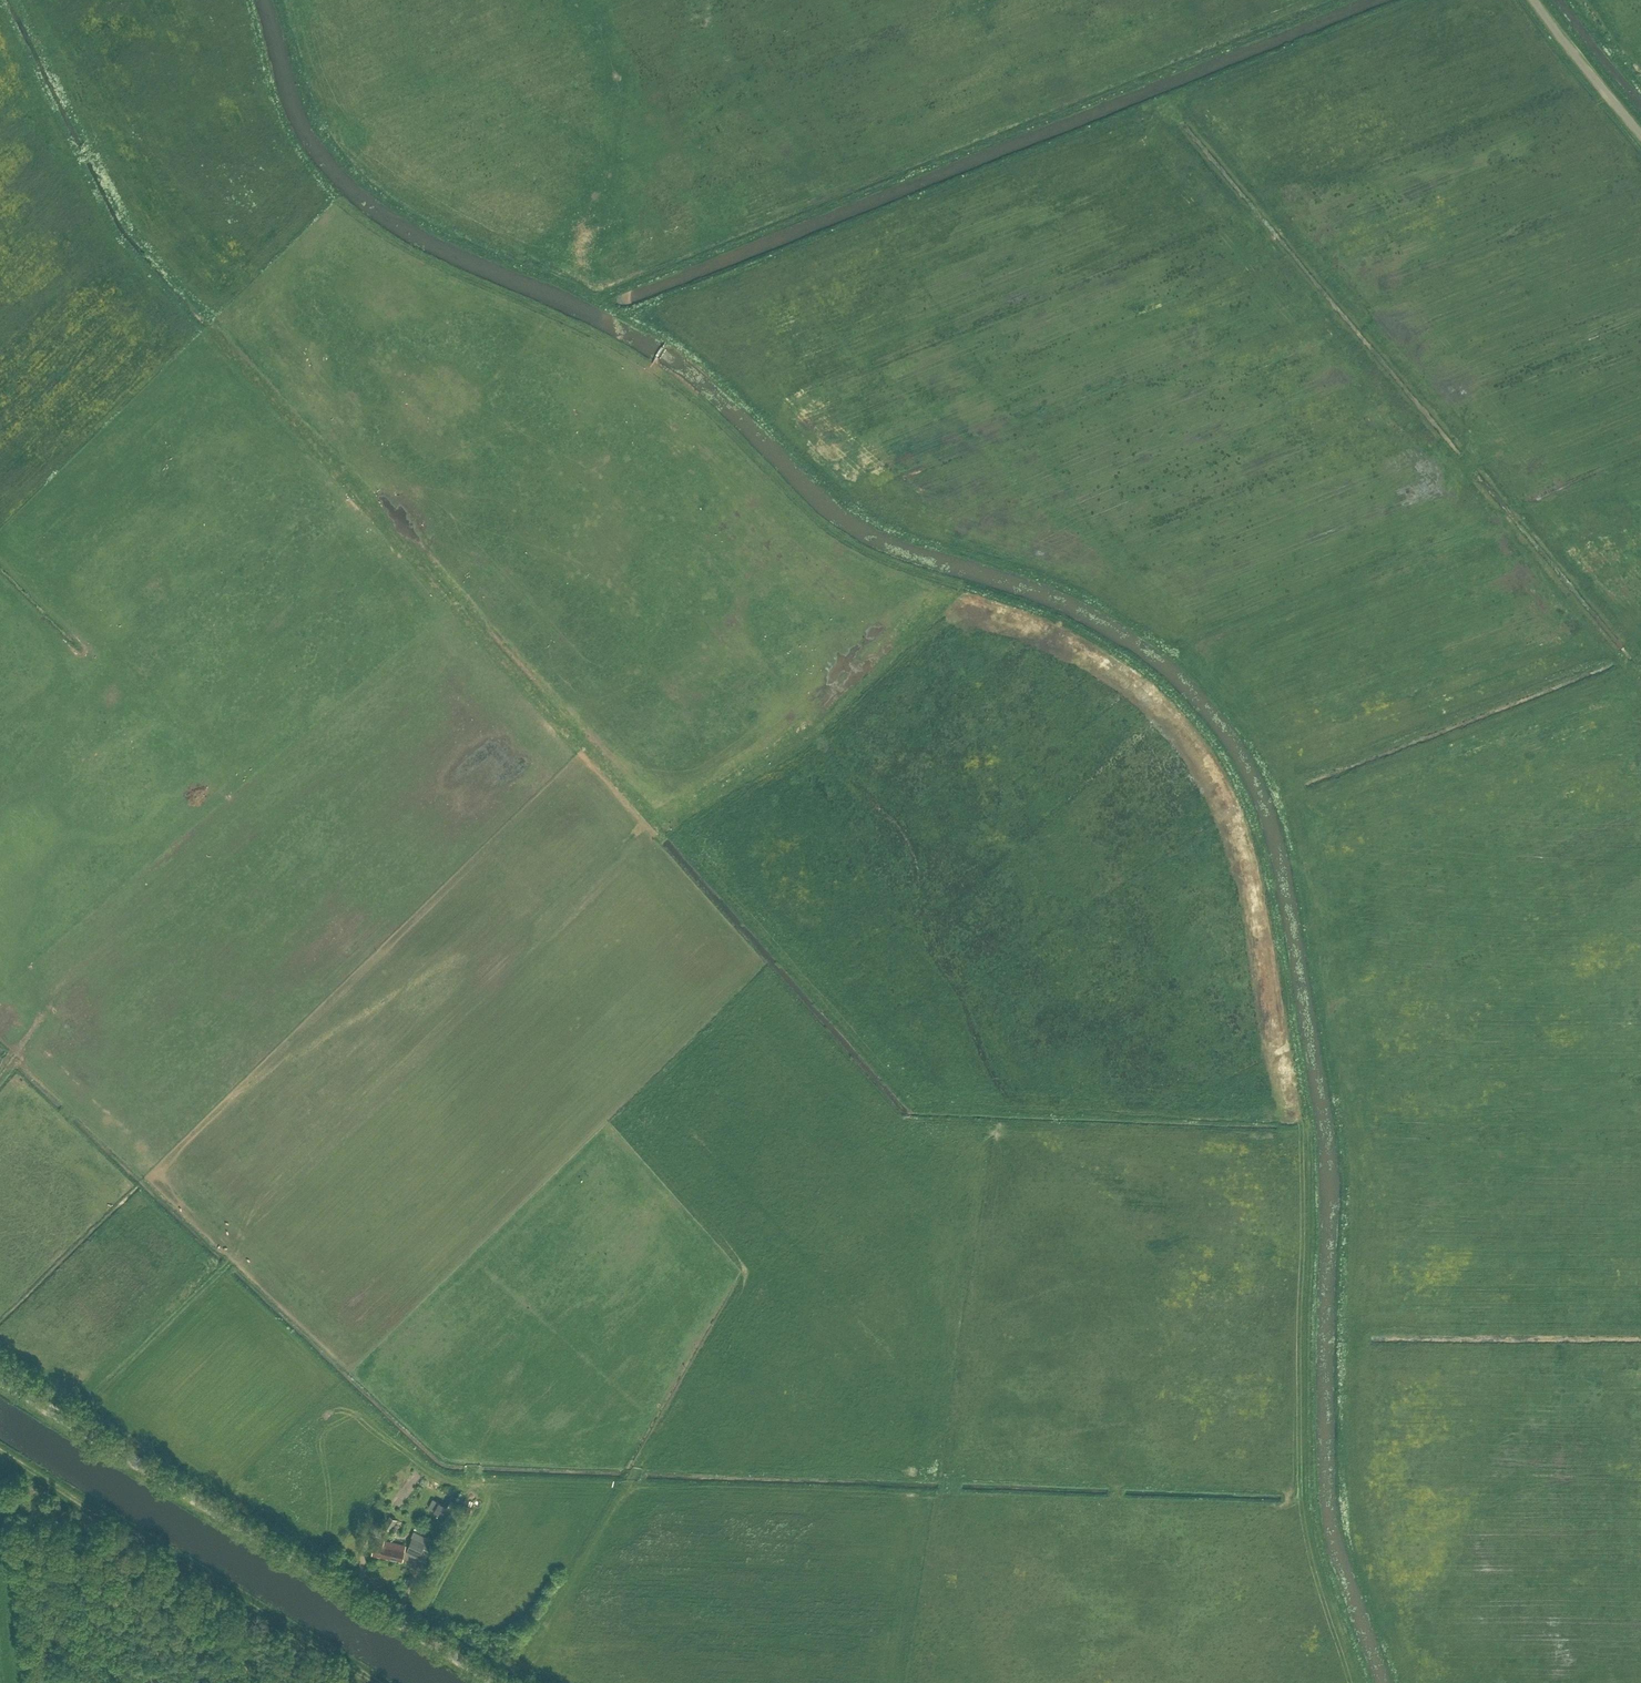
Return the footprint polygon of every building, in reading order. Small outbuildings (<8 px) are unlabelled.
[(1342,909),(1330,912),(1333,922),(1346,919),(1342,909)] [(432,1506),(437,1509),(442,1502),(437,1498),(432,1506)] [(443,1502),(437,1509),(442,1514),(448,1506),(443,1502)] [(397,1519),(389,1514),(383,1525),(391,1530),(397,1519)] [(427,1536),(413,1530),(404,1552),(418,1558),(427,1536)] [(405,1544),(384,1539),(384,1541),(375,1539),(372,1552),(402,1559),(405,1544)]
